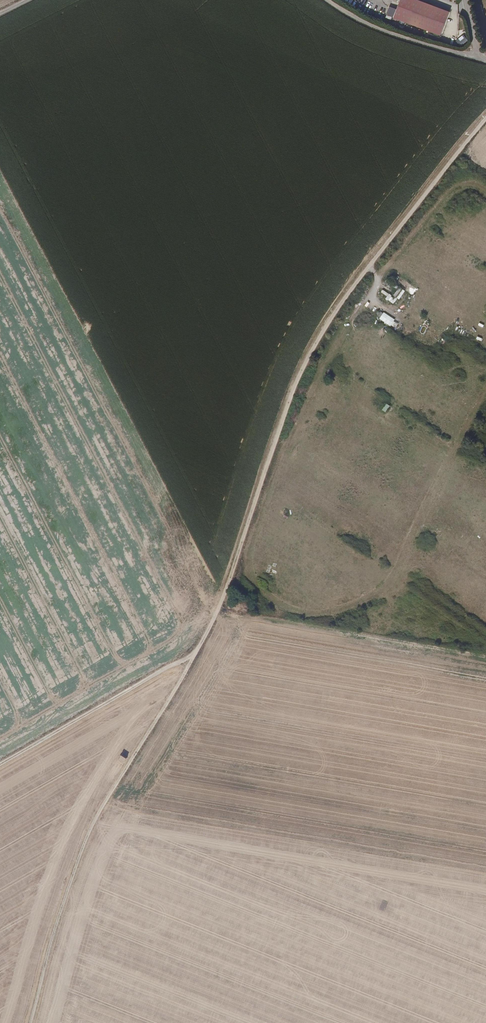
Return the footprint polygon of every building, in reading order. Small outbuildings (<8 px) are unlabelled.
[(418,0),(400,0),(393,17),(441,36),(450,13),(418,0)] [(463,35),(456,41),(460,47),(468,41),(463,35)] [(390,326),(395,319),(384,312),(379,318),(390,326)]
